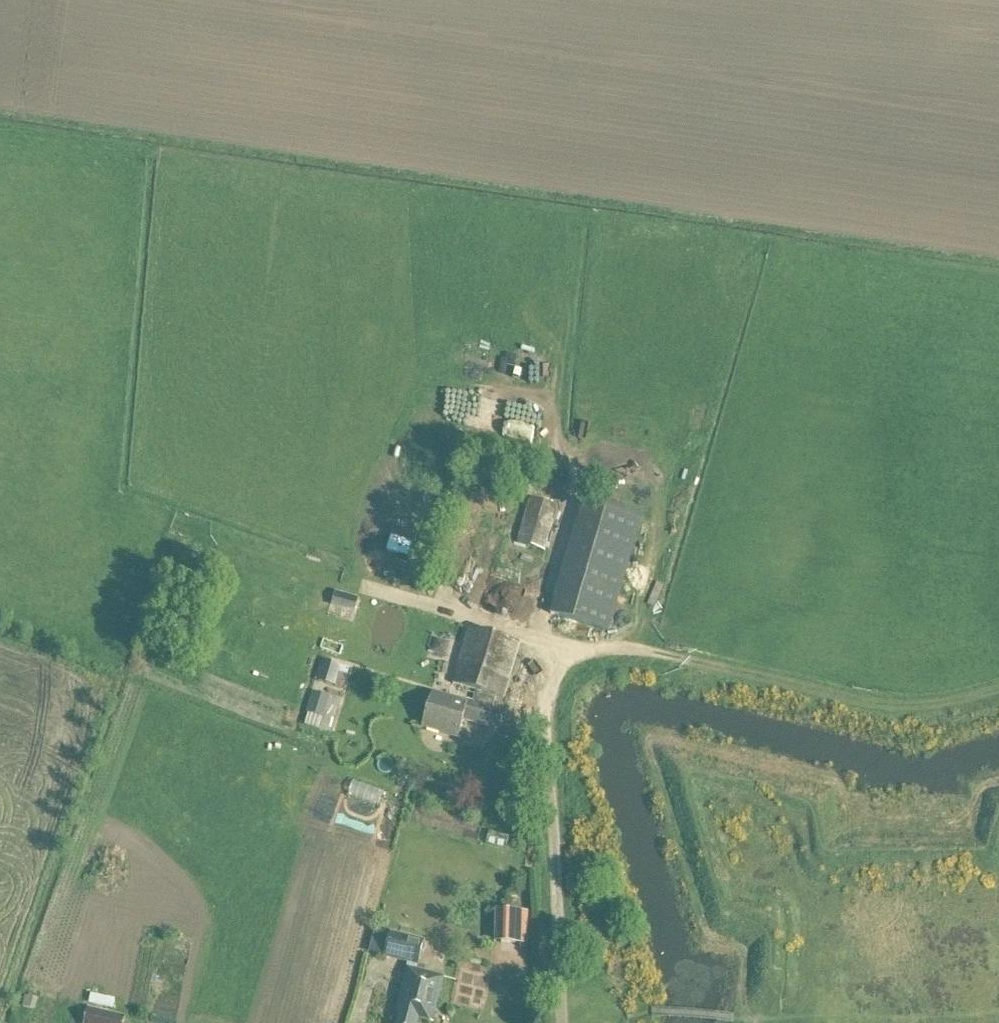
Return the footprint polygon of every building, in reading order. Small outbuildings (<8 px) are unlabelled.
[(590,435),(594,410),(582,408),(578,433),(590,435)] [(545,553),(559,508),(530,499),(516,544),(545,553)] [(603,501),(601,510),(582,505),(550,615),(610,632),(645,513),(603,501)] [(387,559),(409,564),(416,533),(394,528),(387,559)] [(336,595),(332,606),(354,613),(357,601),(336,595)] [(478,694),(474,703),(467,701),(466,703),(433,693),(423,728),(458,739),(463,721),(487,728),(493,709),(496,700),(503,703),(521,645),(468,628),(452,684),(478,694)] [(323,662),(317,683),(334,688),(340,668),(341,667),(323,662)] [(317,692),(307,725),(332,733),(343,700),(317,692)] [(380,806),(386,791),(356,778),(349,794),(380,806)] [(528,946),(529,914),(496,913),(495,945),(528,946)] [(444,979),(416,972),(424,943),(391,935),(385,958),(409,964),(397,1015),(399,1016),(397,1022),(418,1022),(419,1021),(428,1022),(433,1022),(444,979)] [(84,1022),(125,1022),(127,1017),(88,1008),(84,1022)]
